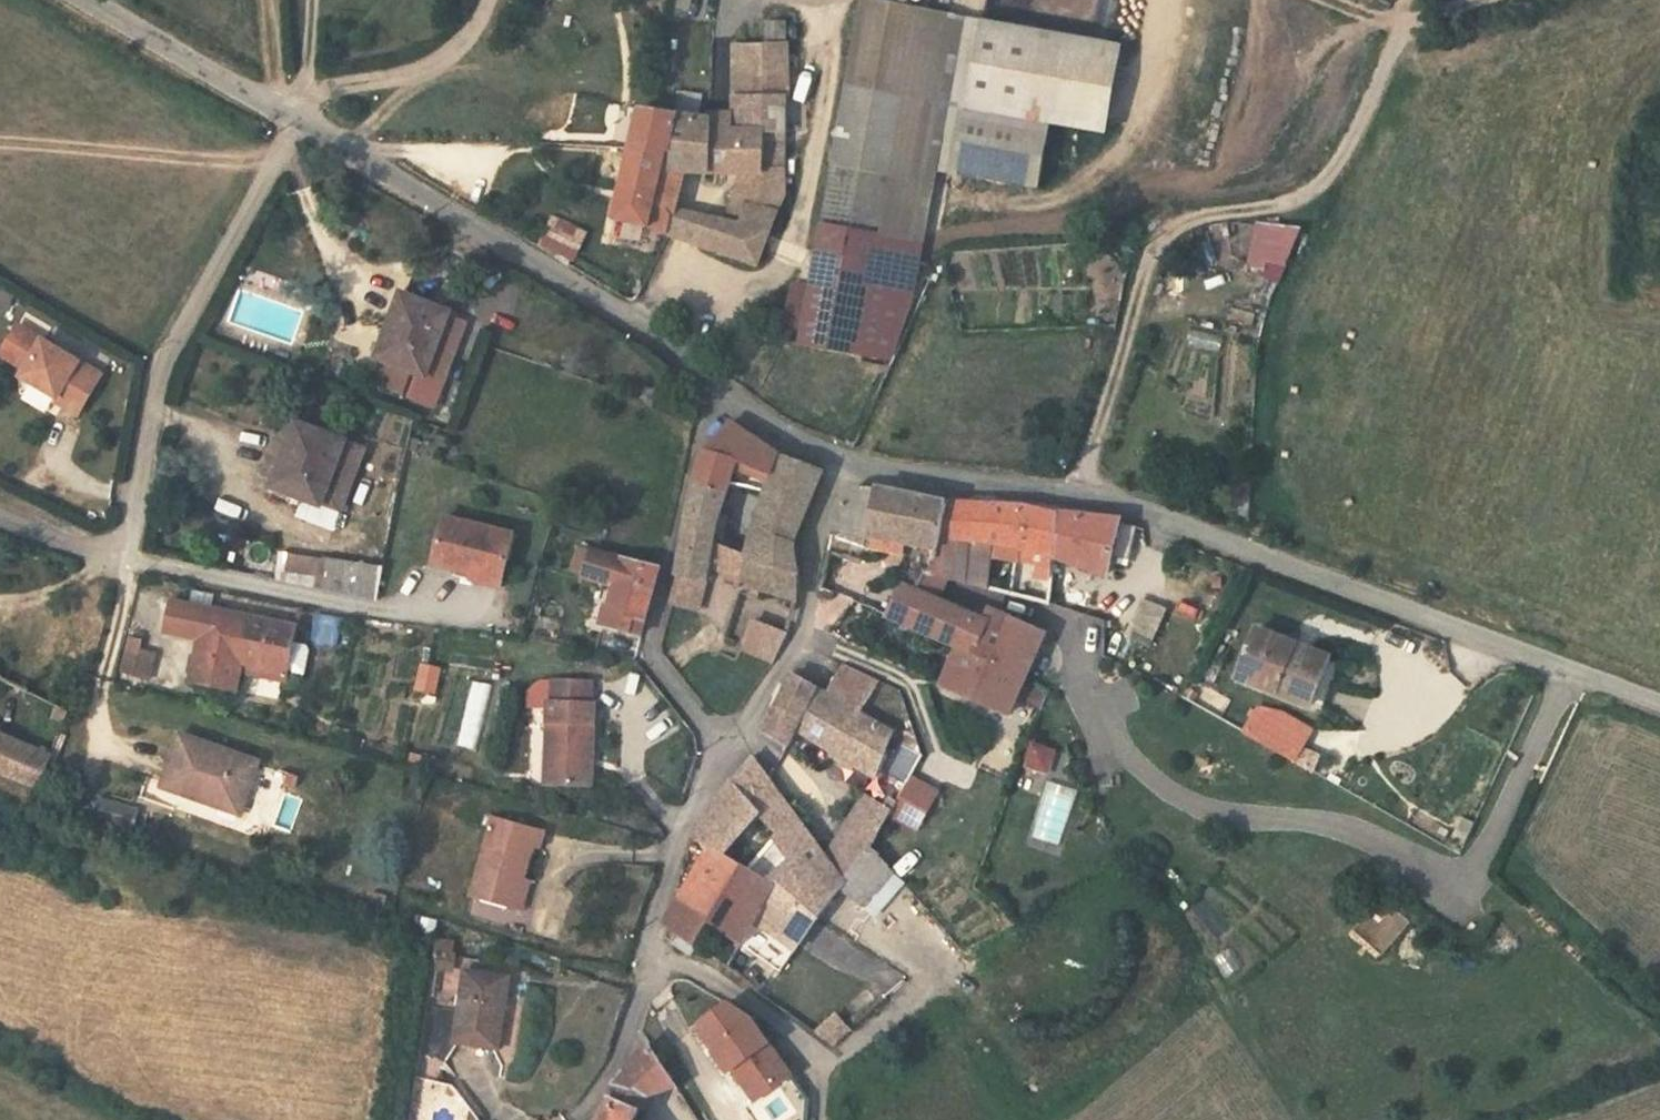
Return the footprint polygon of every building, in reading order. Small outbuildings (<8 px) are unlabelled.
[(898,298),(922,166),(1039,188),(1051,124),(1105,133),(1121,46),(949,16),(865,0),(864,0),(812,283),(898,298)] [(733,45),(732,97),(786,99),(790,99),(789,45),(733,45)] [(678,92),(674,114),(699,118),(702,96),(678,92)] [(732,97),(731,114),(731,131),(757,131),(756,173),(784,173),(784,168),(786,99),(732,97)] [(674,114),(641,109),(615,220),(650,228),(669,235),(676,207),(685,172),(742,174),(756,173),(757,131),(731,131),(731,114),(709,114),(709,120),(699,118),(674,114)] [(726,224),(770,234),(786,195),(784,173),(756,173),(742,174),(726,224)] [(726,224),(676,207),(669,235),(758,265),(770,234),(726,224)] [(575,261),(589,229),(552,213),(538,245),(575,261)] [(1286,265),(1301,230),(1273,226),(1260,253),(1268,257),(1286,265)] [(1286,265),(1268,257),(1261,273),(1279,282),(1286,265)] [(898,298),(812,283),(810,292),(802,336),(800,347),(886,362),(898,298)] [(785,333),(802,336),(810,292),(793,288),(785,333)] [(8,314),(15,298),(0,292),(0,311),(8,314)] [(444,383),(466,326),(458,324),(459,321),(448,316),(449,313),(404,296),(389,337),(386,336),(377,358),(381,360),(412,371),(444,383)] [(18,326),(1,355),(33,374),(29,381),(31,382),(55,396),(59,399),(60,397),(67,401),(64,406),(79,415),(102,375),(18,326)] [(412,371),(381,360),(372,382),(403,394),(412,371)] [(55,396),(31,382),(19,402),(43,417),(55,396)] [(67,401),(60,397),(59,399),(57,402),(64,406),(67,401)] [(279,464),(270,486),(300,498),(338,513),(363,449),(298,423),(282,465),(279,464)] [(730,485),(766,492),(781,456),(779,455),(731,423),(705,451),(695,483),(728,491),(730,485)] [(781,456),(766,492),(754,533),(751,548),(726,532),(718,527),(720,517),(723,505),(728,491),(695,483),(689,515),(678,574),(694,578),(708,580),(712,582),(715,571),(749,582),(754,586),(773,593),(797,600),(800,588),(799,571),(798,567),(797,565),(795,540),(823,472),(781,456)] [(300,498),(270,486),(268,493),(298,505),(300,498)] [(834,525),(832,536),(866,547),(909,556),(911,544),(939,550),(950,504),(877,489),(865,487),(858,488),(852,490),(846,495),(834,525)] [(1054,567),(1055,557),(1060,514),(1031,508),(1027,506),(997,504),(994,505),(950,504),(939,550),(935,576),(948,579),(986,589),(991,555),(1054,567)] [(1121,521),(1060,514),(1055,557),(1108,574),(1112,556),(1120,523),(1121,521)] [(433,564),(474,574),(475,569),(505,576),(515,535),(444,517),(433,564)] [(731,519),(720,517),(718,527),(726,532),(731,519)] [(1128,525),(1120,523),(1112,556),(1129,560),(1134,538),(1126,536),(1128,525)] [(1137,527),(1128,525),(1126,536),(1134,538),(1137,527)] [(866,547),(832,536),(829,551),(844,556),(845,553),(862,559),(866,547)] [(622,559),(592,550),(583,576),(616,586),(611,604),(608,603),(603,625),(641,634),(659,568),(624,559),(622,559)] [(284,582),(361,598),(367,566),(290,553),(284,582)] [(361,598),(376,601),(382,569),(367,566),(361,598)] [(505,576),(475,569),(474,574),(473,581),(502,588),(505,576)] [(678,574),(671,602),(699,610),(708,580),(694,578),(678,574)] [(948,579),(935,576),(926,574),(918,591),(939,600),(948,579)] [(918,591),(901,583),(886,616),(958,647),(1025,680),(1046,634),(985,609),(983,612),(977,609),(975,616),(939,600),(918,591)] [(297,627),(173,601),(167,633),(201,639),(192,682),(237,691),(241,671),(243,663),(288,672),(297,627)] [(1145,646),(1161,610),(1141,601),(1125,637),(1145,646)] [(758,619),(743,648),(773,663),(788,635),(758,619)] [(1305,658),(1293,653),(1296,645),(1257,630),(1239,677),(1290,697),(1305,658)] [(141,642),(129,639),(121,672),(150,679),(155,657),(138,652),(141,642)] [(1329,658),(1296,645),(1293,653),(1305,658),(1327,666),(1329,658)] [(942,686),(1009,714),(1016,698),(1024,681),(1025,680),(958,647),(942,686)] [(1311,706),(1327,666),(1305,658),(1290,697),(1311,706)] [(288,672),(243,663),(241,671),(286,681),(288,672)] [(442,668),(423,664),(417,690),(435,695),(442,668)] [(764,732),(788,747),(797,729),(817,689),(793,675),(787,687),(775,710),(764,732)] [(1024,681),(1016,698),(1039,710),(1046,693),(1024,681)] [(477,752),(492,687),(472,682),(457,747),(477,752)] [(553,682),(553,703),(592,705),(593,683),(553,682)] [(787,687),(781,684),(775,696),(769,706),(775,710),(787,687)] [(842,703),(817,689),(797,729),(876,777),(893,733),(859,713),(842,703)] [(1183,690),(1180,698),(1190,704),(1194,696),(1183,690)] [(864,704),(847,695),(842,703),(859,713),(864,704)] [(595,705),(592,705),(553,703),(549,703),(546,784),(591,786),(595,705)] [(70,711),(59,706),(52,720),(65,725),(70,711)] [(1283,735),(1275,731),(1267,745),(1276,750),(1283,735)] [(1,774),(41,788),(53,757),(0,734),(0,773),(1,774)] [(1276,750),(1294,761),(1303,746),(1283,735),(1276,750)] [(240,814),(258,763),(182,736),(164,787),(240,814)] [(360,739),(350,736),(346,747),(357,750),(360,739)] [(1054,750),(1031,741),(1021,766),(1047,774),(1054,750)] [(423,757),(412,754),(408,767),(419,770),(423,757)] [(695,836),(710,848),(819,917),(829,905),(835,897),(844,885),(845,884),(827,859),(799,820),(753,757),(729,788),(695,836)] [(891,812),(889,815),(917,830),(937,793),(910,778),(896,803),(891,812)] [(839,838),(827,859),(845,884),(844,885),(874,914),(903,880),(873,845),(889,815),(891,812),(896,803),(891,799),(886,809),(865,796),(839,838)] [(136,833),(143,807),(99,797),(93,822),(136,833)] [(546,832),(494,818),(472,897),(525,913),(533,882),(525,879),(534,846),(541,850),(546,832)] [(819,917),(710,848),(664,925),(697,947),(710,923),(744,947),(780,972),(800,944),(819,917)] [(440,920),(426,916),(422,931),(436,935),(440,920)] [(697,947),(664,925),(663,929),(663,934),(665,939),(690,957),(697,947)] [(456,941),(438,937),(434,966),(454,969),(457,955),(454,954),(456,941)] [(1242,966),(1229,948),(1212,960),(1225,978),(1242,966)] [(456,1043),(500,1049),(511,979),(466,972),(460,1011),(432,1007),(426,1053),(444,1063),(456,1043)] [(709,1049),(725,1069),(730,1066),(754,1096),(788,1069),(771,1048),(744,1014),(717,1012),(698,1026),(710,1041),(709,1049)] [(852,1030),(836,1013),(830,1019),(814,1033),(833,1046),(852,1030)] [(625,1072),(619,1081),(648,1093),(677,1087),(661,1063),(656,1056),(649,1044),(625,1072)] [(661,1053),(656,1056),(661,1063),(667,1058),(661,1053)] [(616,1081),(614,1085),(610,1098),(605,1119),(635,1119),(648,1093),(619,1081),(617,1081),(616,1081)]
